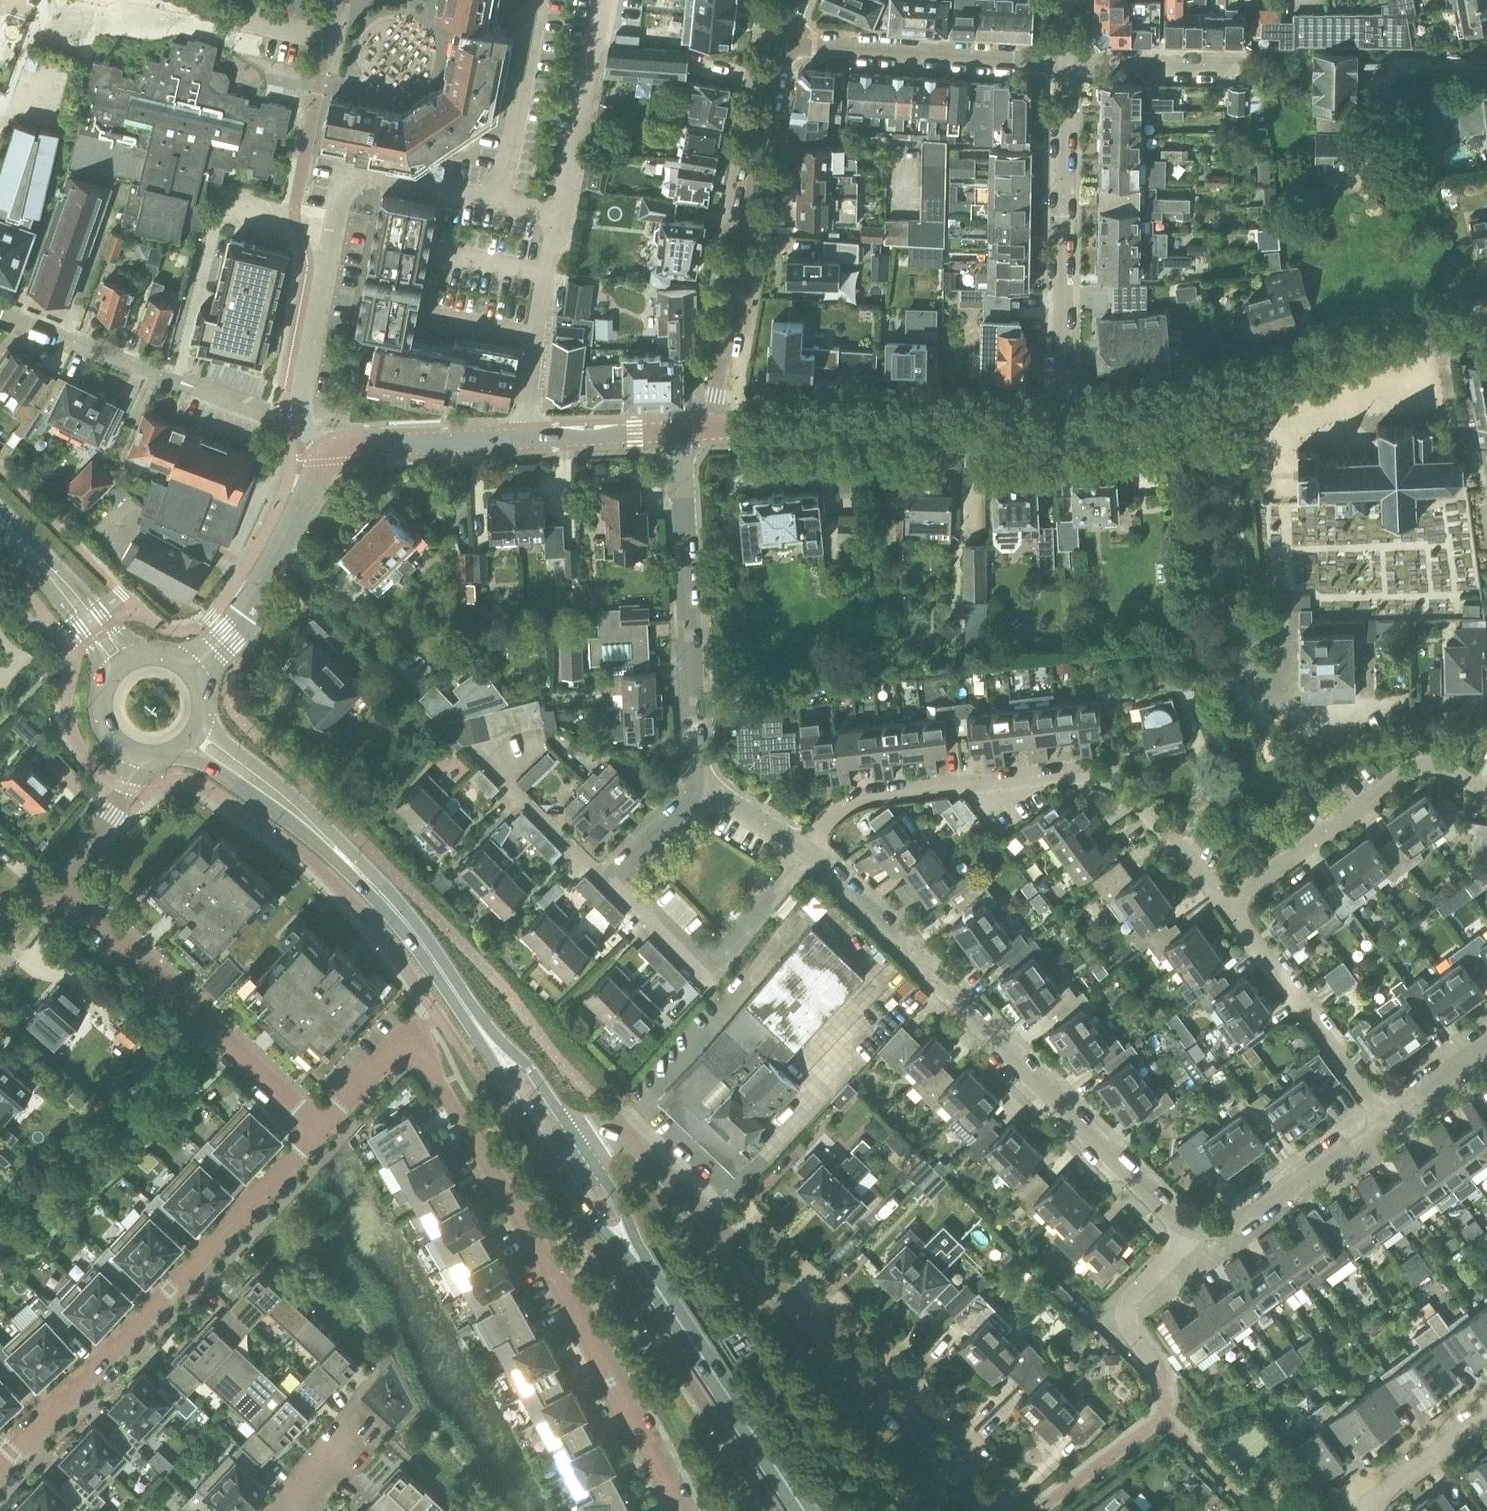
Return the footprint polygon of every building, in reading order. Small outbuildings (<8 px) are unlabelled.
[(376,160),(419,169),(452,143),(456,148),(499,118),(515,35),(510,34),(511,29),(495,26),(500,0),(440,0),(437,16),(458,20),(447,83),(406,111),(384,107),(376,160)] [(711,9),(745,12),(746,0),(712,0),(711,9)] [(880,0),(822,0),(820,4),(873,28),(885,2),(880,0)] [(890,29),(910,31),(912,0),(892,0),(890,29)] [(910,31),(929,32),(930,0),(912,0),(910,31)] [(929,32),(947,33),(950,0),(931,0),(929,32)] [(954,33),(975,34),(975,9),(976,0),(956,0),(954,33)] [(993,35),(995,3),(995,0),(976,0),(975,9),(975,34),(993,35)] [(1013,36),(1014,3),(1014,0),(995,0),(995,3),(993,35),(1013,36)] [(1014,3),(1013,36),(1033,37),(1035,0),(1014,0),(1014,3)] [(1097,4),(1094,6),(1094,15),(1097,16),(1097,17),(1129,17),(1145,17),(1160,18),(1161,6),(1150,6),(1150,0),(1097,0),(1097,4)] [(1165,42),(1185,43),(1187,0),(1166,0),(1165,42)] [(1185,43),(1206,44),(1207,11),(1207,0),(1187,0),(1185,43)] [(1206,44),(1226,44),(1227,12),(1227,0),(1217,0),(1217,12),(1207,11),(1206,44)] [(1226,44),(1246,45),(1247,13),(1238,12),(1239,0),(1227,0),(1227,12),(1226,44)] [(1295,21),(1294,46),(1299,43),(1412,43),(1407,14),(1417,13),(1414,0),(1390,0),(1390,4),(1385,4),(1385,13),(1294,14),(1294,19),(1294,21),(1295,21)] [(1459,32),(1486,27),(1486,0),(1483,0),(1468,3),(1454,6),(1459,32)] [(1281,7),(1256,7),(1256,34),(1261,34),(1261,36),(1280,36),(1280,46),(1294,46),(1295,21),(1294,21),(1294,19),(1281,19),(1281,7)] [(710,10),(709,22),(708,36),(742,39),(744,13),(710,10)] [(1160,26),(1160,18),(1145,17),(1129,17),(1097,17),(1096,35),(1096,36),(1101,41),(1160,41),(1160,26)] [(629,19),(629,27),(628,34),(639,35),(640,20),(629,19)] [(687,52),(668,50),(614,45),(610,45),(608,74),(685,80),(687,52)] [(1318,109),(1318,120),(1318,129),(1317,129),(1316,162),(1353,163),(1354,130),(1353,130),(1353,110),(1357,110),(1358,52),(1316,51),(1315,109),(1318,109)] [(835,72),(835,71),(806,69),(805,68),(800,73),(797,90),(798,90),(844,94),(845,72),(835,72)] [(863,126),(867,73),(862,72),(862,73),(850,72),(846,125),(863,126)] [(867,73),(863,126),(871,126),(873,112),(880,113),(882,75),(872,74),(872,73),(867,73)] [(896,114),(899,75),(894,75),(894,76),(882,75),(880,113),(888,113),(887,127),(895,127),(896,114)] [(899,75),(896,114),(895,127),(904,128),(904,114),(913,115),(915,77),(904,76),(904,75),(899,75)] [(915,77),(913,115),(920,115),(919,127),(923,128),(923,130),(928,131),(929,116),(931,77),(926,77),(926,78),(915,77)] [(931,77),(929,116),(928,131),(927,138),(940,139),(941,131),(936,131),(937,116),(947,117),(948,80),(936,79),(937,78),(931,77)] [(730,87),(685,80),(678,117),(723,124),(726,110),(727,110),(728,101),(727,101),(730,87)] [(948,80),(947,117),(968,118),(969,118),(972,82),(971,82),(971,81),(948,80)] [(995,84),(972,82),(969,118),(968,118),(968,128),(976,128),(975,142),(992,143),(993,122),(995,122),(995,114),(1006,115),(1011,116),(1011,84),(1010,84),(1010,85),(995,84)] [(1103,98),(1102,108),(1142,108),(1142,105),(1161,106),(1161,105),(1163,105),(1174,105),(1174,104),(1174,98),(1174,96),(1172,96),(1159,96),(1159,95),(1157,95),(1152,95),(1153,84),(1143,84),(1143,83),(1103,83),(1103,86),(1099,88),(1099,97),(1103,98)] [(1032,141),(1033,89),(1028,85),(1027,85),(1011,84),(1011,116),(1006,115),(1006,119),(1003,119),(1003,139),(1032,141)] [(1230,85),(1229,109),(1249,109),(1249,108),(1250,86),(1250,85),(1230,85)] [(1259,85),(1250,85),(1250,86),(1249,108),(1264,110),(1259,85)] [(792,109),(842,113),(844,94),(798,90),(797,90),(794,104),(793,104),(792,109)] [(1486,131),(1485,127),(1486,127),(1486,95),(1484,95),(1484,96),(1459,100),(1462,122),(1463,134),(1486,131)] [(376,160),(384,107),(332,97),(323,149),(358,156),(357,157),(372,160),(373,159),(376,160)] [(1174,105),(1163,105),(1163,114),(1184,115),(1184,106),(1174,105)] [(1102,131),(1142,132),(1142,108),(1102,108),(1102,120),(1102,131)] [(842,113),(792,109),(791,115),(792,115),(790,128),(828,133),(830,121),(842,121),(842,113)] [(1003,144),(1003,139),(1003,119),(1006,119),(1006,115),(995,114),(995,122),(993,122),(992,143),(1003,144)] [(682,159),(717,166),(720,150),(718,150),(722,129),(688,123),(682,159)] [(1102,157),(1142,158),(1142,132),(1102,131),(1102,157)] [(922,149),(947,150),(947,140),(940,139),(927,138),(922,138),(922,149)] [(800,170),(857,172),(862,172),(862,161),(853,156),(849,156),(849,147),(832,145),(800,144),(800,170)] [(951,157),(951,166),(1031,167),(1032,162),(1035,160),(1035,153),(1032,150),(1032,149),(991,148),(990,157),(951,157)] [(947,150),(922,149),(922,161),(947,162),(947,150)] [(1161,158),(1188,158),(1188,149),(1161,149),(1161,158)] [(610,160),(590,156),(589,156),(583,187),(605,191),(610,160)] [(1102,157),(1102,182),(1166,183),(1166,158),(1142,158),(1102,157)] [(717,166),(682,159),(674,199),(677,199),(708,202),(712,181),(714,181),(717,166)] [(879,172),(887,172),(888,159),(879,159),(879,172)] [(922,172),(946,173),(947,162),(922,161),(922,172)] [(1031,167),(951,166),(951,174),(990,175),(990,183),(1031,184),(1031,183),(1034,181),(1034,174),(1031,172),(1031,167)] [(799,193),(861,195),(862,179),(857,179),(857,172),(800,170),(799,193)] [(887,172),(879,172),(878,184),(887,185),(887,172)] [(921,184),(946,185),(946,173),(922,172),(921,184)] [(68,302),(95,225),(109,186),(72,173),(31,289),(68,302)] [(968,192),(967,200),(1031,202),(1031,184),(990,183),(975,183),(976,192),(968,192)] [(921,195),(946,196),(946,185),(921,184),(921,195)] [(1101,184),(1101,207),(1163,208),(1191,208),(1191,197),(1157,197),(1158,185),(1101,184)] [(1325,189),(1306,190),(1309,219),(1328,217),(1325,189)] [(799,193),(798,221),(802,221),(802,225),(815,225),(815,222),(857,223),(861,195),(799,193)] [(695,271),(697,260),(704,222),(674,216),(677,199),(674,199),(674,200),(644,194),(639,216),(662,219),(661,223),(659,223),(655,226),(654,237),(657,241),(659,241),(656,266),(651,269),(650,279),(653,283),(664,284),(668,281),(670,269),(695,271)] [(921,207),(946,207),(946,196),(921,195),(921,207)] [(360,325),(380,329),(413,335),(437,205),(385,196),(360,325)] [(967,200),(950,200),(950,209),(973,210),(972,217),(990,218),(1031,219),(1031,202),(967,200)] [(1,202),(0,206),(0,278),(3,279),(4,276),(15,280),(33,230),(30,229),(35,213),(1,202)] [(921,207),(921,218),(921,219),(946,219),(946,207),(921,207)] [(1101,207),(1101,229),(1141,230),(1155,230),(1155,218),(1163,218),(1163,208),(1101,207)] [(1486,215),(1471,219),(1477,246),(1486,244),(1486,216),(1486,215)] [(886,242),(897,243),(898,218),(886,218),(886,226),(886,242)] [(897,243),(909,244),(909,243),(910,218),(898,218),(897,243)] [(925,245),(944,245),(944,244),(945,244),(946,219),(921,219),(921,218),(910,218),(909,243),(909,244),(925,245)] [(949,225),(949,234),(1030,236),(1031,219),(990,218),(990,226),(949,225)] [(886,242),(886,226),(862,225),(861,241),(866,241),(882,242),(886,242)] [(1141,230),(1101,229),(1100,251),(1137,252),(1164,253),(1164,243),(1163,230),(1151,230),(1141,230)] [(117,260),(125,235),(112,231),(103,256),(117,260)] [(224,234),(206,295),(197,292),(186,337),(197,341),(194,348),(260,367),(291,249),(224,234)] [(1030,236),(949,234),(949,248),(962,249),(962,243),(989,243),(989,252),(1030,253),(1030,236)] [(806,256),(788,256),(788,284),(806,284),(806,288),(822,289),(822,286),(822,285),(841,285),(841,259),(859,260),(860,239),(825,238),(824,256),(806,255),(806,256)] [(882,242),(866,241),(865,251),(882,252),(882,242)] [(945,247),(927,245),(925,264),(943,265),(945,247)] [(155,250),(147,270),(157,274),(164,253),(155,250)] [(1137,252),(1100,251),(1100,274),(1141,274),(1141,277),(1159,276),(1159,261),(1190,261),(1190,253),(1164,253),(1137,252)] [(989,260),(948,260),(948,268),(957,268),(977,268),(1030,270),(1030,253),(989,252),(989,260)] [(945,268),(945,286),(957,286),(957,268),(948,268),(945,268)] [(1030,270),(977,268),(977,279),(989,279),(988,288),(1011,288),(1029,288),(1029,287),(1032,285),(1033,278),(1030,276),(1030,270)] [(1276,276),(1280,290),(1248,300),(1258,332),(1296,321),(1293,308),(1311,303),(1300,269),(1276,276)] [(441,284),(443,273),(431,270),(429,282),(441,284)] [(155,279),(144,309),(146,310),(140,328),(152,332),(151,337),(163,341),(175,306),(160,300),(166,283),(155,279)] [(565,310),(590,313),(594,282),(569,279),(565,310)] [(135,289),(106,281),(101,294),(105,295),(100,314),(110,317),(109,321),(121,325),(122,321),(125,321),(135,289)] [(1100,354),(1099,354),(1098,356),(1099,363),(1100,364),(1101,364),(1101,365),(1102,365),(1103,367),(1110,366),(1111,364),(1126,363),(1155,360),(1158,362),(1168,362),(1171,358),(1171,357),(1182,356),(1180,336),(1169,337),(1167,313),(1147,315),(1148,284),(1113,284),(1113,310),(1130,310),(1131,316),(1101,319),(1103,344),(1099,344),(1100,354)] [(1011,288),(988,288),(960,287),(960,319),(984,320),(984,318),(994,318),(995,319),(1011,320),(1011,310),(1018,310),(1018,300),(1011,299),(1011,288)] [(671,314),(671,358),(684,358),(693,358),(693,329),(698,329),(697,288),(659,289),(660,314),(671,314)] [(936,309),(908,309),(908,340),(888,340),(888,372),(915,373),(915,372),(927,372),(927,360),(938,360),(938,344),(927,344),(928,330),(935,330),(935,327),(938,327),(938,314),(936,314),(936,309)] [(569,313),(558,312),(557,321),(558,321),(557,338),(554,337),(548,391),(557,392),(556,393),(572,395),(572,394),(580,395),(587,341),(584,341),(586,324),(573,322),(573,318),(569,317),(569,313)] [(1020,320),(1011,320),(995,319),(994,318),(984,318),(984,320),(983,352),(971,352),(971,374),(983,374),(983,375),(1004,375),(1008,383),(1019,383),(1023,376),(1024,376),(1024,359),(1028,359),(1029,345),(1024,345),(1024,330),(1020,330),(1020,320)] [(773,350),(772,377),(873,379),(874,351),(812,349),(812,327),(778,327),(777,350),(773,350)] [(413,335),(380,329),(370,386),(394,391),(392,397),(444,406),(446,397),(458,400),(459,394),(510,404),(520,352),(456,340),(454,348),(412,340),(413,335)] [(0,363),(0,379),(12,388),(13,387),(22,374),(31,361),(28,359),(30,356),(22,351),(20,353),(11,347),(0,363)] [(685,400),(684,358),(671,358),(662,358),(662,354),(624,354),(624,377),(625,377),(625,402),(685,400)] [(53,376),(31,361),(22,374),(13,387),(12,388),(24,396),(13,413),(23,419),(16,431),(22,435),(57,382),(52,378),(53,376)] [(1486,405),(1486,361),(1469,364),(1476,407),(1486,405)] [(589,403),(625,402),(625,377),(624,377),(615,377),(615,363),(588,364),(589,403)] [(65,387),(57,382),(22,435),(30,440),(36,432),(43,435),(52,418),(58,421),(60,427),(72,433),(92,391),(89,390),(88,386),(81,383),(78,385),(69,380),(65,387)] [(92,391),(72,433),(83,438),(88,436),(89,433),(101,439),(116,423),(107,419),(115,402),(106,398),(105,394),(99,391),(95,393),(92,391)] [(1476,407),(1479,424),(1486,423),(1486,405),(1476,407)] [(190,597),(209,562),(207,561),(216,538),(228,543),(260,459),(185,430),(186,429),(156,417),(157,414),(147,411),(146,414),(144,413),(130,451),(173,466),(170,473),(173,474),(170,484),(155,478),(143,510),(150,513),(145,527),(151,530),(142,546),(133,541),(124,558),(133,563),(132,566),(190,597)] [(1464,478),(1467,479),(1469,476),(1464,474),(1464,464),(1468,462),(1467,458),(1462,460),(1455,453),(1457,449),(1453,448),(1451,445),(1452,444),(1450,443),(1449,445),(1444,445),(1443,443),(1442,444),(1442,445),(1440,448),(1435,448),(1434,431),(1435,429),(1432,427),(1431,429),(1415,430),(1415,427),(1418,424),(1415,421),(1413,424),(1382,425),(1378,423),(1376,425),(1379,428),(1379,431),(1378,431),(1378,433),(1375,437),(1373,437),(1373,438),(1375,438),(1378,441),(1379,443),(1380,443),(1380,454),(1368,454),(1367,450),(1363,450),(1364,455),(1352,455),(1352,451),(1348,451),(1348,455),(1336,455),(1335,451),(1332,451),(1332,456),(1320,456),(1319,451),(1322,448),(1319,446),(1317,449),(1301,450),(1299,447),(1297,449),(1299,452),(1299,463),(1300,474),(1300,486),(1300,497),(1298,500),(1299,501),(1300,500),(1301,502),(1303,499),(1319,498),(1322,501),(1324,498),(1321,496),(1321,492),(1333,492),(1333,497),(1336,497),(1336,501),(1336,503),(1339,503),(1339,510),(1339,512),(1348,511),(1347,509),(1347,502),(1350,502),(1351,510),(1369,509),(1368,502),(1372,502),(1372,508),(1372,510),(1380,510),(1380,508),(1379,502),(1383,502),(1383,516),(1381,518),(1383,520),(1386,518),(1416,517),(1419,519),(1421,517),(1418,515),(1418,489),(1427,488),(1427,492),(1430,492),(1430,488),(1438,488),(1438,490),(1440,490),(1440,492),(1444,492),(1444,487),(1453,487),(1455,491),(1458,489),(1457,485),(1464,478)] [(67,487),(85,505),(86,506),(113,479),(94,460),(67,487)] [(1078,547),(1076,518),(1119,516),(1117,477),(1073,480),(1075,518),(1057,519),(1058,548),(1078,547)] [(1021,534),(1021,533),(1037,532),(1039,566),(1054,565),(1053,525),(1039,526),(1038,520),(1039,520),(1037,482),(1037,481),(1034,481),(1034,482),(1021,483),(1021,482),(1009,483),(996,484),(996,483),(993,483),(993,484),(995,535),(1003,543),(1014,542),(1021,534)] [(130,490),(121,482),(109,495),(117,503),(130,490)] [(908,482),(907,530),(950,531),(951,483),(949,483),(949,484),(935,483),(935,482),(925,482),(925,483),(911,483),(911,482),(908,482)] [(603,488),(604,492),(602,492),(601,493),(600,493),(598,494),(597,495),(597,496),(596,497),(596,498),(596,499),(595,500),(596,501),(596,502),(596,503),(597,504),(598,505),(598,506),(600,507),(601,508),(603,508),(605,508),(605,512),(609,511),(610,536),(605,536),(606,554),(647,552),(646,541),(648,540),(648,535),(650,534),(649,520),(647,520),(646,508),(640,508),(639,486),(621,487),(621,486),(607,487),(607,488),(603,488)] [(534,491),(516,492),(519,536),(546,535),(547,555),(565,554),(567,574),(580,573),(578,545),(565,546),(563,523),(547,524),(545,495),(534,496),(534,491)] [(818,491),(742,499),(748,560),(764,558),(763,539),(771,538),(774,540),(778,542),(781,543),(789,541),(792,539),(794,536),(805,535),(805,549),(826,546),(822,515),(826,515),(825,497),(819,497),(818,491)] [(489,499),(492,538),(519,536),(516,492),(499,493),(499,498),(489,499)] [(374,515),(362,528),(391,557),(404,571),(430,544),(392,506),(378,519),(374,515)] [(352,567),(380,595),(404,571),(391,557),(362,528),(350,539),(355,543),(341,557),(352,567)] [(905,543),(889,542),(888,556),(905,556),(905,543)] [(964,543),(964,590),(986,590),(986,542),(964,543)] [(474,549),(460,550),(462,578),(476,577),(474,549)] [(487,549),(474,549),(476,577),(476,579),(489,579),(487,549)] [(1464,602),(1465,613),(1481,612),(1481,602),(1464,602)] [(647,604),(622,606),(623,621),(645,620),(648,620),(647,604)] [(622,606),(596,608),(598,634),(588,634),(590,663),(610,661),(612,692),(624,691),(625,704),(657,702),(655,669),(649,670),(645,620),(623,621),(622,606)] [(338,624),(322,608),(310,620),(313,624),(312,625),(320,634),(322,632),(325,636),(338,624)] [(1312,608),(1302,608),(1304,699),(1356,697),(1354,637),(1365,637),(1365,639),(1377,639),(1377,619),(1312,621),(1312,608)] [(1457,642),(1447,642),(1446,684),(1479,684),(1480,659),(1486,659),(1486,628),(1457,628),(1457,642)] [(507,654),(545,652),(545,632),(507,634),(507,654)] [(582,632),(561,633),(563,678),(584,676),(582,632)] [(326,723),(329,720),(361,689),(308,635),(295,648),(302,655),(292,665),(308,681),(305,683),(311,689),(313,687),(323,696),(311,708),(326,723)] [(438,691),(422,704),(442,722),(471,715),(474,714),(472,712),(486,701),(494,709),(513,701),(499,682),(492,672),(455,702),(441,688),(438,691)] [(1099,698),(1076,701),(1077,713),(1082,753),(1093,752),(1091,735),(1104,734),(1102,716),(1114,714),(1111,690),(1098,692),(1099,698)] [(1055,693),(1032,695),(1033,705),(1035,723),(1039,758),(1049,757),(1048,740),(1058,739),(1054,703),(1056,703),(1055,693)] [(770,694),(751,695),(751,705),(733,706),(734,725),(738,725),(739,757),(780,783),(782,779),(782,767),(791,767),(790,748),(796,748),(795,729),(783,730),(782,712),(771,712),(770,694)] [(1014,697),(1015,708),(1011,708),(1012,720),(1015,744),(1029,742),(1031,759),(1039,758),(1035,723),(1033,705),(1032,695),(1014,697)] [(1182,747),(1182,744),(1186,743),(1179,716),(1173,696),(1140,705),(1145,725),(1144,725),(1151,752),(1170,747),(1170,750),(1182,747)] [(539,698),(525,702),(531,727),(545,724),(539,698)] [(955,702),(956,708),(957,725),(958,732),(970,731),(973,749),(985,747),(987,764),(995,763),(991,723),(990,710),(978,712),(978,706),(972,700),(955,702)] [(1076,701),(1056,703),(1054,703),(1058,739),(1072,737),(1074,754),(1082,753),(1077,713),(1076,701)] [(511,705),(517,730),(531,727),(525,702),(511,705)] [(625,704),(608,705),(610,738),(618,737),(618,732),(627,732),(627,736),(659,734),(657,702),(625,704)] [(956,708),(955,702),(938,705),(933,712),(933,717),(922,718),(925,741),(928,771),(938,770),(936,753),(949,752),(947,734),(958,732),(957,725),(956,708)] [(497,708),(503,734),(517,730),(511,705),(497,708)] [(503,734),(497,708),(484,712),(490,737),(503,734)] [(1011,708),(990,710),(991,723),(995,763),(1006,762),(1004,745),(1015,744),(1012,720),(1011,708)] [(484,712),(474,714),(471,715),(477,740),(490,737),(484,712)] [(31,743),(41,733),(20,714),(10,724),(31,743)] [(477,740),(471,715),(442,722),(464,743),(477,740)] [(822,718),(801,721),(805,763),(817,762),(818,767),(831,765),(833,782),(842,781),(838,739),(836,728),(823,730),(822,718)] [(920,772),(928,771),(925,741),(922,718),(900,721),(901,736),(904,757),(918,755),(920,772)] [(893,758),(904,757),(901,736),(900,721),(880,723),(881,737),(886,776),(895,775),(893,758)] [(876,777),(886,776),(881,737),(880,723),(857,726),(859,752),(861,762),(874,760),(876,777)] [(850,763),(861,762),(859,752),(857,726),(836,728),(838,739),(842,781),(852,780),(850,763)] [(550,751),(541,761),(547,768),(553,769),(561,761),(550,751)] [(43,780),(44,779),(19,756),(0,776),(0,783),(17,798),(20,795),(34,808),(49,791),(52,788),(43,780)] [(594,770),(583,782),(618,817),(642,793),(611,761),(598,774),(594,770)] [(500,787),(480,767),(470,777),(490,798),(500,787)] [(420,826),(443,803),(451,795),(429,772),(397,803),(420,826)] [(1320,785),(1316,776),(1307,780),(1311,789),(1320,785)] [(578,786),(578,793),(564,807),(595,839),(618,817),(583,782),(578,786)] [(1406,806),(1430,838),(1443,829),(1452,836),(1467,825),(1446,797),(1436,804),(1426,791),(1406,806)] [(965,800),(960,798),(953,803),(962,814),(970,807),(965,800)] [(1055,802),(1022,827),(1032,840),(1043,831),(1053,844),(1095,811),(1090,805),(1085,808),(1083,806),(1074,812),(1068,805),(1061,811),(1055,802)] [(443,803),(420,826),(443,849),(474,818),(461,804),(452,813),(443,803)] [(1387,840),(1407,868),(1423,856),(1419,846),(1430,838),(1406,806),(1389,819),(1398,832),(1387,840)] [(861,857),(867,865),(894,845),(918,827),(905,810),(868,837),(875,847),(861,857)] [(533,841),(543,831),(523,811),(513,821),(533,841)] [(1067,862),(1095,840),(1088,830),(1101,820),(1095,811),(1053,844),(1067,862)] [(987,829),(979,820),(970,827),(977,837),(987,829)] [(1477,821),(1472,850),(1486,852),(1486,844),(1486,823),(1477,821)] [(894,845),(867,865),(873,873),(887,863),(894,873),(902,867),(923,851),(931,845),(918,827),(894,845)] [(173,901),(175,903),(176,904),(175,905),(185,914),(173,926),(189,942),(182,949),(201,967),(257,907),(265,915),(280,900),(272,892),(274,890),(236,854),(238,851),(222,835),(216,842),(204,830),(146,891),(164,909),(173,901)] [(543,831),(533,841),(553,861),(563,851),(543,831)] [(1349,848),(1373,880),(1386,871),(1394,878),(1407,868),(1387,840),(1378,847),(1369,834),(1349,848)] [(514,859),(505,849),(491,836),(460,867),(483,890),(506,867),(514,859)] [(1095,840),(1067,862),(1080,880),(1122,847),(1116,839),(1103,850),(1095,840)] [(931,845),(923,851),(902,867),(909,877),(895,887),(901,894),(926,875),(944,862),(931,845)] [(1373,880),(1349,848),(1331,861),(1341,874),(1329,882),(1347,906),(1350,910),(1366,899),(1361,889),(1373,880)] [(1121,900),(1130,912),(1141,903),(1162,888),(1148,869),(1135,879),(1120,859),(1092,879),(1111,904),(1121,900)] [(926,875),(901,894),(907,902),(921,892),(928,902),(946,889),(951,895),(968,882),(964,876),(957,881),(944,862),(926,875)] [(515,876),(506,867),(483,890),(506,913),(537,882),(523,868),(515,876)] [(442,870),(433,879),(444,891),(454,881),(442,870)] [(1477,876),(1481,881),(1486,877),(1486,875),(1483,871),(1477,876)] [(595,905),(606,895),(586,874),(575,884),(595,905)] [(953,925),(966,943),(990,926),(999,920),(990,908),(997,899),(979,874),(968,882),(951,895),(966,915),(953,925)] [(1292,890),(1316,922),(1328,913),(1336,920),(1350,910),(1347,906),(1329,882),(1321,889),(1311,876),(1292,890)] [(1441,886),(1431,894),(1436,902),(1447,894),(1441,886)] [(1131,932),(1142,947),(1166,930),(1177,922),(1176,921),(1170,926),(1163,916),(1176,907),(1162,888),(1141,903),(1130,912),(1139,924),(1131,932)] [(1316,922),(1292,890),(1274,903),(1283,916),(1273,924),(1293,952),(1308,941),(1304,931),(1316,922)] [(606,895),(595,905),(615,925),(626,915),(606,895)] [(796,901),(790,896),(783,905),(789,910),(796,901)] [(568,931),(559,922),(568,913),(554,899),(523,930),(546,954),(568,931)] [(1446,899),(1437,905),(1443,913),(1449,910),(1449,903),(1446,899)] [(1001,963),(1008,958),(1007,958),(1016,952),(1029,942),(1028,942),(1018,927),(1008,932),(999,920),(990,926),(966,943),(981,962),(994,953),(1001,963)] [(262,1011),(272,1021),(273,1022),(272,1023),(284,1034),(285,1033),(295,1043),(289,1049),(309,1068),(381,992),(351,963),(354,961),(337,945),(331,952),(305,927),(303,929),(295,922),(280,937),(288,945),(261,974),(251,964),(235,981),(264,1009),(262,1011)] [(1149,942),(1159,957),(1169,952),(1178,965),(1184,961),(1211,941),(1197,922),(1184,931),(1177,922),(1166,930),(1142,947),(1149,942)] [(578,940),(568,931),(546,954),(569,977),(600,946),(586,932),(578,940)] [(689,1097),(706,1113),(740,1146),(741,1146),(752,1156),(765,1142),(758,1136),(761,1132),(757,1129),(799,1086),(779,1066),(866,976),(820,932),(704,1052),(682,1077),(682,1097),(689,1097)] [(1480,933),(1463,945),(1470,954),(1484,973),(1486,970),(1486,939),(1480,933)] [(1002,977),(1015,996),(1045,973),(1047,972),(1039,960),(1046,952),(1035,937),(1028,942),(1029,942),(1016,952),(1007,958),(1008,958),(1015,968),(1002,977)] [(658,969),(668,958),(649,938),(638,948),(658,969)] [(1224,959),(1211,941),(1184,961),(1178,965),(1187,976),(1180,985),(1191,999),(1205,989),(1225,974),(1219,979),(1212,969),(1224,959)] [(1476,979),(1484,973),(1470,954),(1463,945),(1450,954),(1455,964),(1442,974),(1448,983),(1465,1006),(1485,992),(1476,979)] [(668,958),(658,969),(678,989),(688,979),(668,958)] [(1332,983),(1351,969),(1343,959),(1324,973),(1332,983)] [(632,995),(622,985),(631,977),(617,963),(586,994),(608,1017),(631,996),(632,995)] [(1351,969),(1332,983),(1339,993),(1358,979),(1351,969)] [(1050,1016),(1056,1011),(1072,999),(1078,995),(1077,994),(1067,980),(1057,984),(1047,972),(1045,973),(1015,996),(1029,1015),(1042,1005),(1050,1016)] [(1233,984),(1225,974),(1205,989),(1191,999),(1191,1000),(1198,995),(1208,1009),(1218,1005),(1227,1017),(1237,1011),(1260,993),(1246,974),(1233,984)] [(1448,1019),(1465,1006),(1448,983),(1442,974),(1431,982),(1422,975),(1406,987),(1414,998),(1426,1015),(1438,1006),(1448,1019)] [(87,1009),(85,1007),(79,1002),(83,997),(70,986),(65,990),(58,984),(35,1010),(64,1035),(70,1028),(79,1036),(91,1023),(81,1015),(87,1009)] [(640,986),(632,995),(631,996),(608,1017),(631,1041),(663,1010),(640,986)] [(1414,998),(1406,987),(1379,1007),(1385,1015),(1409,1047),(1428,1034),(1418,1021),(1426,1015),(1414,998)] [(1051,1030),(1064,1049),(1089,1031),(1097,1025),(1088,1013),(1095,1004),(1084,989),(1077,994),(1078,995),(1072,999),(1056,1011),(1063,1020),(1051,1030)] [(1273,1012),(1260,993),(1237,1011),(1227,1017),(1218,1024),(1229,1037),(1240,1053),(1268,1032),(1260,1022),(1273,1012)] [(1409,1047),(1385,1015),(1373,1024),(1365,1017),(1350,1028),(1370,1056),(1381,1048),(1390,1061),(1409,1047)] [(1099,1068),(1105,1063),(1126,1047),(1115,1032),(1111,1035),(1101,1021),(1097,1025),(1089,1031),(1064,1049),(1078,1067),(1091,1058),(1099,1068)] [(140,1036),(125,1023),(114,1035),(129,1048),(140,1036)] [(910,1067),(920,1077),(921,1078),(938,1061),(949,1049),(932,1033),(921,1044),(901,1024),(878,1050),(901,1073),(910,1067)] [(1113,1101),(1145,1078),(1136,1065),(1144,1057),(1132,1042),(1126,1047),(1105,1063),(1112,1073),(1099,1082),(1113,1101)] [(1297,1081),(1284,1090),(1306,1120),(1307,1122),(1327,1108),(1318,1095),(1328,1088),(1308,1059),(1293,1070),(1297,1081)] [(1208,1060),(1200,1066),(1207,1076),(1216,1070),(1208,1060)] [(37,1079),(18,1063),(11,1070),(0,1061),(0,1122),(37,1079)] [(955,1112),(983,1083),(966,1066),(955,1078),(938,1061),(921,1078),(920,1077),(912,1084),(934,1106),(944,1100),(955,1112)] [(1207,1077),(1201,1068),(1193,1074),(1199,1083),(1207,1077)] [(1145,1078),(1113,1101),(1127,1120),(1140,1110),(1148,1121),(1175,1100),(1164,1085),(1154,1090),(1145,1078)] [(848,1083),(832,1100),(841,1108),(857,1092),(848,1083)] [(983,1083),(955,1112),(952,1114),(948,1119),(959,1131),(972,1143),(972,1144),(991,1125),(997,1120),(988,1110),(999,1099),(983,1083)] [(1264,1091),(1250,1101),(1270,1130),(1280,1122),(1289,1135),(1307,1122),(1306,1120),(1284,1090),(1273,1098),(1264,1091)] [(272,1114),(251,1095),(243,1104),(244,1105),(227,1122),(263,1158),(281,1139),(264,1123),(272,1114)] [(1245,1095),(1230,1106),(1235,1116),(1222,1125),(1246,1157),(1265,1143),(1255,1130),(1265,1123),(1245,1095)] [(1486,1159),(1486,1160),(1486,1122),(1471,1100),(1463,1106),(1475,1122),(1465,1130),(1486,1159)] [(387,1157),(426,1137),(410,1111),(390,1123),(389,1122),(388,1121),(387,1120),(385,1119),(384,1118),(383,1118),(381,1118),(379,1119),(378,1119),(376,1120),(375,1120),(374,1122),(373,1123),(373,1124),(372,1126),(372,1127),(372,1128),(372,1129),(372,1131),(373,1132),(373,1133),(387,1157)] [(1435,1126),(1469,1172),(1486,1159),(1465,1130),(1455,1138),(1442,1121),(1435,1126)] [(9,1146),(16,1137),(0,1122),(0,1138),(9,1146)] [(201,1148),(222,1167),(230,1159),(247,1175),(263,1158),(227,1122),(211,1140),(210,1139),(201,1148)] [(999,1167),(1028,1139),(1011,1122),(1000,1134),(991,1125),(972,1144),(972,1143),(966,1149),(979,1162),(989,1156),(999,1167)] [(1246,1157),(1222,1125),(1211,1133),(1202,1126),(1177,1144),(1197,1173),(1218,1158),(1227,1171),(1246,1157)] [(1430,1156),(1452,1185),(1469,1172),(1435,1126),(1428,1132),(1440,1148),(1430,1156)] [(403,1184),(445,1160),(439,1149),(435,1152),(426,1137),(387,1157),(403,1184)] [(836,1167),(833,1169),(815,1151),(799,1167),(807,1176),(799,1184),(801,1186),(799,1188),(799,1191),(805,1196),(808,1196),(810,1194),(818,1202),(861,1157),(859,1155),(870,1144),(863,1138),(851,1149),(854,1152),(838,1169),(836,1167)] [(1017,1200),(1041,1175),(1033,1167),(1044,1155),(1028,1139),(999,1167),(1010,1178),(1004,1187),(1017,1200)] [(1400,1152),(1434,1198),(1452,1185),(1430,1156),(1419,1164),(1407,1147),(1400,1152)] [(222,1167),(201,1148),(193,1157),(194,1158),(178,1175),(214,1210),(231,1192),(214,1176),(222,1167)] [(1395,1181),(1417,1210),(1434,1198),(1400,1152),(1393,1157),(1405,1174),(1395,1181)] [(861,1157),(818,1202),(825,1209),(823,1211),(823,1214),(828,1220),(831,1220),(833,1218),(836,1220),(844,1211),(852,1220),(868,1204),(849,1186),(852,1183),(850,1181),(867,1164),(861,1157)] [(919,1185),(936,1169),(925,1157),(908,1174),(919,1185)] [(418,1210),(456,1189),(449,1176),(453,1174),(445,1160),(403,1184),(418,1210)] [(936,1169),(919,1185),(931,1197),(948,1181),(936,1169)] [(1049,1217),(1078,1189),(1061,1172),(1050,1184),(1041,1175),(1017,1200),(1030,1213),(1039,1207),(1049,1217)] [(1365,1178),(1398,1224),(1417,1210),(1395,1181),(1384,1190),(1372,1173),(1365,1178)] [(152,1201),(172,1220),(180,1212),(198,1228),(214,1210),(178,1175),(161,1193),(160,1192),(152,1201)] [(1360,1207),(1381,1236),(1398,1224),(1365,1178),(1357,1183),(1370,1200),(1360,1207)] [(433,1236),(476,1213),(469,1201),(465,1204),(456,1189),(418,1210),(433,1236)] [(1078,1189),(1049,1217),(1060,1228),(1054,1237),(1076,1259),(1084,1251),(1083,1251),(1100,1234),(1083,1217),(1094,1205),(1078,1189)] [(1381,1236),(1360,1207),(1349,1215),(1337,1199),(1329,1204),(1335,1212),(1325,1219),(1353,1257),(1381,1236)] [(172,1220),(152,1201),(144,1210),(145,1211),(128,1229),(165,1263),(181,1245),(164,1229),(172,1220)] [(1316,1206),(1306,1213),(1303,1209),(1295,1214),(1308,1231),(1298,1238),(1308,1253),(1319,1267),(1325,1275),(1352,1256),(1316,1206)] [(448,1262),(487,1241),(479,1228),(483,1226),(476,1213),(433,1236),(448,1262)] [(1111,1222),(1100,1234),(1083,1251),(1084,1251),(1094,1261),(1088,1271),(1101,1284),(1126,1259),(1117,1250),(1128,1239),(1111,1222)] [(102,1254),(123,1273),(131,1265),(148,1281),(165,1263),(128,1229),(112,1246),(111,1246),(102,1254)] [(1274,1230),(1268,1235),(1301,1280),(1308,1276),(1316,1287),(1328,1279),(1325,1275),(1319,1267),(1308,1253),(1298,1238),(1287,1247),(1274,1230)] [(889,1281),(897,1290),(902,1286),(912,1274),(928,1258),(928,1259),(941,1246),(942,1245),(932,1235),(924,1242),(919,1237),(909,1247),(906,1244),(905,1244),(899,1238),(888,1250),(894,1256),(878,1271),(880,1272),(877,1275),(886,1284),(889,1281)] [(1272,1257),(1263,1264),(1284,1293),(1292,1304),(1310,1292),(1301,1280),(1268,1235),(1260,1240),(1272,1257)] [(463,1288),(506,1265),(499,1253),(495,1255),(487,1241),(448,1262),(463,1288)] [(914,1305),(917,1302),(919,1304),(933,1290),(946,1303),(945,1304),(954,1314),(976,1292),(954,1270),(946,1277),(936,1267),(949,1254),(941,1246),(928,1259),(928,1258),(912,1274),(902,1286),(909,1294),(906,1296),(914,1305)] [(123,1273),(102,1254),(94,1263),(95,1264),(80,1280),(115,1316),(132,1298),(114,1282),(123,1273)] [(1233,1260),(1267,1306),(1284,1293),(1263,1264),(1251,1273),(1239,1256),(1233,1260)] [(1228,1290),(1249,1319),(1267,1306),(1233,1260),(1225,1266),(1237,1283),(1228,1290)] [(478,1315),(517,1294),(509,1280),(513,1278),(506,1265),(463,1288),(470,1299),(478,1315)] [(231,1306),(253,1327),(269,1310),(294,1334),(311,1317),(263,1272),(261,1273),(260,1273),(253,1280),(255,1281),(252,1283),(249,1281),(238,1292),(241,1295),(231,1306)] [(1065,1304),(1073,1295),(1056,1278),(1048,1287),(1065,1304)] [(52,1308),(69,1324),(78,1315),(98,1334),(115,1316),(80,1280),(65,1296),(65,1295),(52,1308)] [(1249,1319),(1228,1290),(1216,1299),(1204,1282),(1198,1287),(1231,1332),(1249,1319)] [(1198,1287),(1190,1292),(1202,1309),(1193,1316),(1220,1353),(1237,1341),(1231,1333),(1231,1332),(1198,1287)] [(976,1361),(1005,1333),(995,1322),(1000,1313),(979,1291),(954,1315),(971,1333),(960,1344),(976,1361)] [(493,1341),(532,1320),(517,1294),(478,1315),(493,1341)] [(69,1324),(52,1308),(41,1296),(32,1304),(40,1313),(23,1329),(23,1330),(57,1367),(75,1350),(59,1333),(69,1324)] [(1471,1315),(1470,1315),(1486,1338),(1486,1303),(1471,1315)] [(248,1386),(264,1370),(237,1344),(253,1327),(231,1306),(220,1317),(217,1315),(206,1326),(209,1329),(207,1331),(206,1330),(199,1337),(200,1338),(199,1339),(248,1386)] [(1220,1353),(1193,1316),(1181,1325),(1169,1308),(1161,1313),(1165,1319),(1156,1326),(1184,1365),(1194,1357),(1204,1368),(1221,1355),(1220,1353)] [(1452,1350),(1462,1343),(1475,1362),(1486,1353),(1486,1338),(1470,1315),(1471,1315),(1466,1309),(1447,1323),(1437,1310),(1428,1317),(1431,1322),(1442,1336),(1452,1350)] [(306,1377),(326,1396),(337,1385),(340,1388),(351,1376),(348,1373),(350,1371),(351,1372),(358,1364),(357,1363),(359,1361),(311,1317),(294,1334),(322,1360),(306,1377)] [(507,1368),(550,1344),(544,1333),(540,1335),(532,1320),(493,1341),(507,1368)] [(471,1321),(459,1327),(463,1334),(475,1328),(471,1321)] [(745,1322),(723,1336),(737,1358),(759,1344),(745,1322)] [(1452,1350),(1442,1336),(1431,1322),(1414,1335),(1420,1343),(1409,1351),(1437,1390),(1456,1376),(1443,1357),(1452,1350)] [(14,1374),(23,1366),(39,1384),(57,1367),(23,1329),(23,1330),(6,1345),(0,1339),(0,1359),(14,1374)] [(1021,1384),(1046,1360),(1025,1338),(1016,1343),(1005,1333),(976,1361),(992,1378),(1004,1366),(1021,1384)] [(232,1403),(248,1386),(199,1339),(197,1341),(196,1340),(189,1347),(190,1348),(187,1350),(185,1349),(174,1360),(177,1363),(167,1373),(190,1395),(206,1378),(232,1403)] [(1304,1343),(1298,1348),(1307,1360),(1313,1355),(1304,1343)] [(522,1395),(560,1373),(554,1361),(558,1358),(550,1344),(507,1368),(522,1395)] [(1385,1378),(1396,1393),(1405,1386),(1418,1403),(1437,1390),(1409,1351),(1380,1372),(1384,1378),(1385,1378)] [(0,1359),(0,1412),(3,1416),(22,1400),(6,1382),(14,1374),(0,1359)] [(1034,1421),(1063,1392),(1053,1382),(1059,1373),(1046,1360),(1021,1384),(1030,1393),(1018,1404),(1034,1421)] [(248,1386),(296,1429),(297,1430),(304,1422),(303,1421),(305,1419),(308,1422),(318,1410),(316,1407),(326,1396),(306,1377),(290,1394),(264,1370),(248,1386)] [(190,1395),(167,1373),(158,1384),(144,1371),(127,1388),(166,1423),(179,1409),(178,1407),(190,1395)] [(536,1421),(579,1398),(573,1386),(568,1388),(560,1373),(522,1395),(536,1421)] [(1356,1399),(1380,1431),(1399,1417),(1386,1400),(1396,1393),(1385,1378),(1384,1378),(1357,1398),(1356,1399)] [(248,1386),(232,1403),(258,1428),(246,1441),(266,1460),(273,1453),(276,1456),(287,1444),(284,1442),(287,1440),(288,1441),(294,1433),(293,1432),(296,1429),(248,1386)] [(117,1428),(139,1448),(148,1439),(149,1440),(166,1423),(127,1388),(127,1389),(111,1406),(125,1419),(117,1428)] [(1063,1392),(1034,1421),(1051,1437),(1062,1426),(1080,1444),(1105,1420),(1083,1398),(1074,1403),(1063,1392)] [(1317,1405),(1339,1435),(1348,1428),(1361,1445),(1380,1431),(1356,1399),(1357,1398),(1352,1392),(1334,1406),(1328,1397),(1317,1405)] [(550,1448),(589,1427),(580,1410),(584,1407),(579,1398),(536,1421),(550,1448)] [(1312,1419),(1293,1433),(1323,1473),(1342,1459),(1329,1441),(1339,1435),(1317,1405),(1307,1413),(1312,1419)] [(139,1448),(117,1428),(109,1437),(95,1424),(79,1441),(115,1476),(130,1461),(128,1459),(139,1448)] [(565,1474),(608,1451),(601,1439),(597,1441),(589,1427),(550,1448),(565,1474)] [(68,1480),(89,1501),(98,1491),(99,1492),(115,1476),(79,1441),(62,1459),(76,1472),(68,1480)] [(266,1460),(246,1441),(233,1455),(231,1453),(216,1470),(251,1504),(267,1487),(253,1474),(266,1460)] [(579,1501),(618,1480),(610,1466),(615,1464),(608,1451),(565,1474),(570,1484),(579,1501)] [(1483,1461),(1481,1458),(1467,1470),(1486,1497),(1486,1458),(1483,1461)] [(381,1510),(407,1510),(410,1507),(414,1510),(450,1510),(405,1468),(403,1470),(402,1469),(395,1477),(396,1478),(394,1480),(391,1477),(380,1489),(383,1492),(372,1503),(381,1510)] [(206,1510),(217,1510),(220,1508),(223,1510),(243,1510),(250,1504),(250,1505),(251,1504),(216,1470),(199,1488),(200,1489),(192,1498),(206,1510)] [(68,1480),(59,1489),(46,1476),(29,1494),(48,1510),(82,1510),(81,1510),(89,1501),(68,1480)] [(631,1507),(625,1494),(618,1480),(579,1501),(584,1510),(624,1510),(631,1507)] [(1122,1484),(1088,1510),(1142,1510),(1144,1509),(1122,1484)] [(1441,1491),(1418,1508),(1417,1506),(1409,1510),(1472,1510),(1464,1500),(1454,1508),(1441,1491)] [(29,1494),(13,1510),(48,1510),(29,1494)] [(192,1498),(182,1507),(185,1510),(184,1510),(206,1510),(192,1498)] [(372,1503),(365,1510),(381,1510),(372,1503)]
